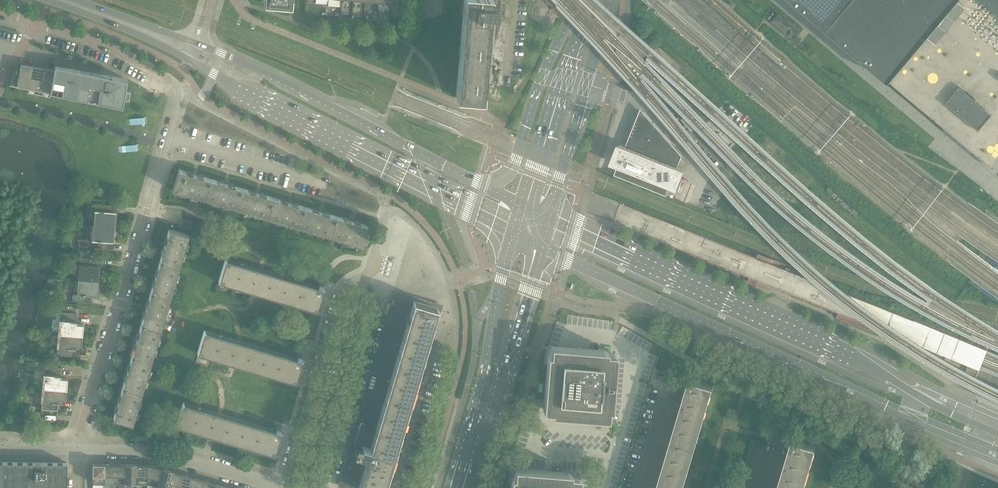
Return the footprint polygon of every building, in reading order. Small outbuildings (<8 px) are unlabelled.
[(491,3),(490,3),(491,0),(463,0),(456,96),(482,99),(486,51),(489,13),(496,14),(496,4),(491,3)] [(945,128),(956,137),(966,146),(980,157),(996,165),(997,161),(997,0),(794,0),(945,128)] [(6,89),(27,93),(33,65),(21,63),(19,74),(15,74),(6,89)] [(44,68),(33,65),(27,93),(38,95),(44,68)] [(51,93),(122,106),(124,97),(128,98),(130,90),(130,89),(125,88),(126,83),(127,79),(120,78),(103,74),(103,75),(55,66),(54,70),(55,70),(51,93)] [(44,68),(38,95),(50,98),(51,93),(55,70),(54,70),(44,68)] [(613,164),(618,166),(614,175),(666,196),(670,187),(675,189),(683,169),(678,167),(682,158),(667,152),(671,143),(644,113),(643,113),(644,114),(638,119),(637,119),(640,123),(634,128),(633,128),(637,132),(630,138),(630,137),(629,138),(633,142),(627,147),(626,146),(621,144),(613,164)] [(146,117),(128,120),(129,126),(130,126),(147,123),(146,117)] [(139,144),(120,147),(120,148),(121,153),(139,150),(139,146),(139,145),(139,144)] [(173,189),(205,199),(210,179),(179,170),(173,189)] [(205,199),(236,208),(242,189),(210,179),(205,199)] [(242,189),(236,208),(268,218),(273,198),(242,189)] [(273,198),(268,218),(299,227),(305,207),(273,198)] [(93,226),(114,228),(116,212),(110,212),(110,205),(93,204),(90,210),(91,210),(95,211),(94,226),(93,226)] [(299,227),(331,236),(336,217),(305,207),(299,227)] [(336,217),(331,236),(362,246),(368,226),(336,217)] [(179,227),(190,230),(193,222),(182,219),(179,227)] [(114,228),(93,226),(94,226),(93,240),(92,240),(92,241),(89,242),(88,241),(89,241),(88,239),(78,241),(79,247),(89,248),(107,249),(102,248),(102,242),(107,243),(113,243),(114,228)] [(160,261),(180,267),(185,249),(187,244),(189,235),(169,229),(165,243),(164,248),(160,261)] [(80,280),(99,282),(100,266),(94,266),(95,259),(76,258),(75,264),(75,263),(79,265),(79,266),(78,280),(80,280)] [(322,291),(226,262),(226,260),(219,282),(251,291),(257,293),(317,310),(324,289),(323,288),(322,291)] [(155,279),(151,292),(170,298),(180,267),(160,261),(156,274),(155,279)] [(80,280),(78,280),(77,279),(77,280),(78,280),(77,294),(76,294),(76,295),(73,296),(73,295),(72,295),(73,301),(91,303),(91,296),(97,297),(99,282),(80,280)] [(142,324),(161,330),(170,298),(151,292),(147,306),(146,310),(142,324)] [(339,483),(356,487),(384,487),(392,460),(396,461),(398,455),(394,454),(434,317),(437,318),(440,307),(417,300),(416,301),(394,295),(352,439),(349,438),(346,451),(348,451),(339,483)] [(59,334),(83,336),(84,325),(76,324),(77,322),(77,321),(77,314),(61,313),(60,320),(60,321),(59,333),(59,334)] [(138,338),(132,355),(152,361),(157,343),(159,338),(161,330),(142,324),(138,338)] [(230,363),(236,365),(296,382),(302,360),(301,363),(242,345),(235,343),(205,334),(206,332),(204,332),(198,353),(230,363)] [(83,336),(59,334),(58,347),(57,347),(57,348),(58,348),(57,355),(74,357),(74,350),(75,350),(75,349),(74,349),(75,346),(82,347),(83,336)] [(550,350),(547,358),(547,363),(552,364),(547,412),(556,414),(561,415),(562,403),(571,404),(571,411),(610,414),(612,406),(613,401),(617,353),(612,352),(603,350),(598,349),(598,354),(550,350)] [(123,387),(143,392),(152,361),(132,355),(128,369),(127,373),(123,387)] [(43,388),(67,390),(68,379),(61,378),(61,376),(62,375),(61,375),(62,368),(45,367),(45,374),(44,374),(44,375),(45,375),(43,388)] [(712,386),(714,386),(714,385),(690,378),(689,379),(692,380),(660,487),(682,487),(712,386)] [(143,392),(123,387),(119,400),(113,419),(133,425),(135,416),(137,411),(143,392)] [(67,390),(43,388),(43,389),(42,401),(41,402),(42,402),(41,410),(58,411),(58,404),(59,404),(59,403),(58,403),(59,401),(66,401),(67,390)] [(177,425),(275,454),(281,432),(280,432),(279,435),(220,417),(214,415),(184,406),(184,403),(183,403),(177,425)] [(895,443),(909,450),(912,444),(898,437),(895,443)] [(808,471),(815,446),(816,447),(816,446),(792,438),(791,439),(794,440),(790,453),(780,487),(803,487),(808,471)] [(15,462),(4,462),(4,481),(9,481),(9,485),(15,485),(15,462)] [(26,462),(15,462),(15,485),(21,485),(21,481),(26,481),(26,462)] [(36,462),(26,462),(26,481),(30,481),(30,485),(36,485),(36,462)] [(46,462),(36,462),(36,485),(42,485),(42,481),(46,481),(46,462)] [(57,463),(46,462),(46,481),(51,481),(51,485),(56,485),(57,463)] [(67,463),(57,463),(56,485),(62,485),(62,481),(66,481),(67,463)] [(93,483),(104,483),(104,464),(93,464),(93,483)] [(104,464),(104,483),(115,483),(115,465),(105,464),(104,464)] [(115,465),(115,483),(115,487),(125,487),(125,484),(126,464),(125,464),(125,465),(115,465)] [(135,484),(136,484),(137,464),(136,464),(126,464),(125,484),(126,484),(135,484)] [(147,484),(150,465),(137,465),(137,464),(136,484),(137,484),(147,484)] [(162,469),(150,465),(147,484),(157,487),(158,487),(163,468),(162,469)] [(163,468),(158,487),(161,487),(169,487),(174,471),(173,471),(164,468),(163,468)] [(169,487),(180,487),(184,475),(174,472),(174,471),(169,487)] [(515,487),(579,487),(580,475),(576,474),(567,471),(562,471),(561,483),(552,482),(552,479),(552,475),(551,475),(513,472),(511,480),(510,485),(515,485),(515,487)] [(180,487),(191,487),(194,478),(184,475),(180,487)] [(194,478),(191,487),(202,487),(204,481),(194,478)]
